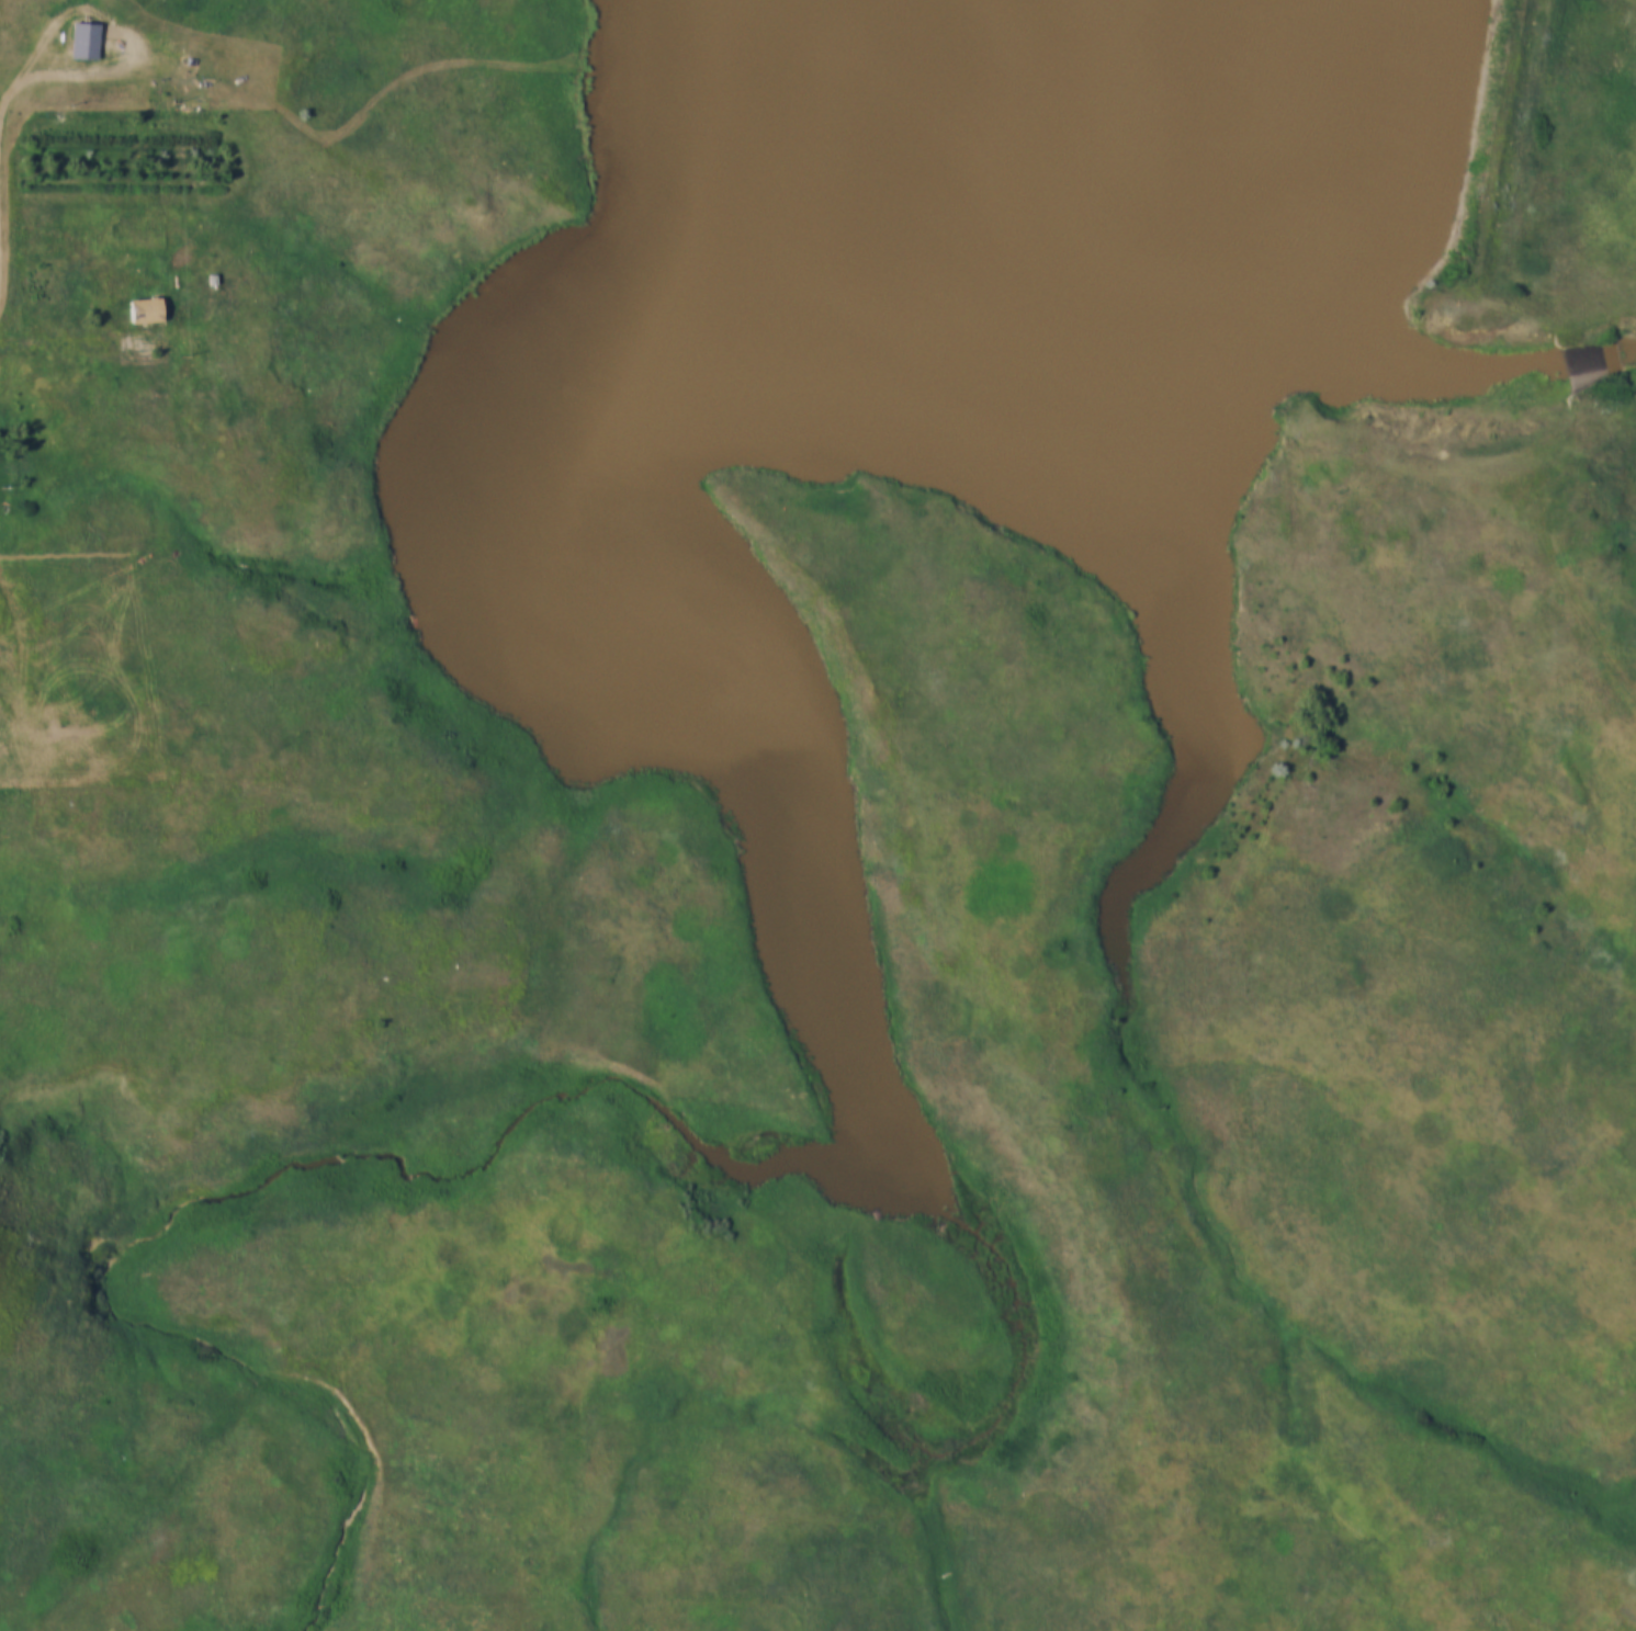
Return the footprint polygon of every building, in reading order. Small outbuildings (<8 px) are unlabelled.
[(63,11),(89,12),(89,48),(61,47),(63,11)] [(116,292),(148,290),(150,314),(117,316),(116,292)] [(163,324),(163,300),(130,300),(131,325),(163,324)]
